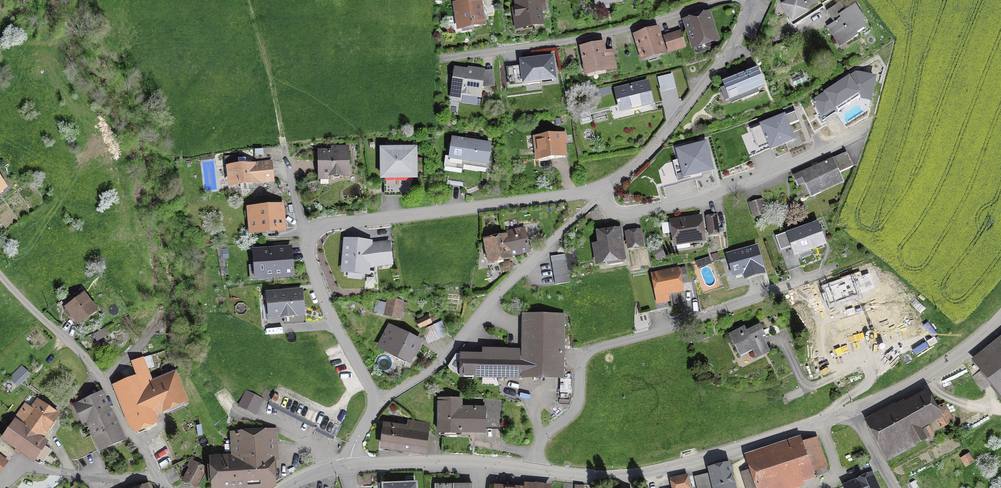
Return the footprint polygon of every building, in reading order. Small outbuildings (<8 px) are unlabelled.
[(546,12),(545,0),(520,0),(515,1),(517,8),(513,8),(515,18),(518,18),(520,28),(541,24),(539,13),(546,12)] [(625,0),(593,0),(596,12),(610,9),(609,5),(625,1),(625,0)] [(786,4),(783,5),(792,19),(805,11),(799,0),(784,0),(786,4)] [(482,25),(478,1),(455,5),(458,26),(461,25),(462,32),(472,30),(472,27),(482,25)] [(839,3),(826,12),(830,19),(833,18),(835,22),(827,27),(835,40),(841,36),(845,43),(857,36),(856,34),(865,28),(861,22),(864,21),(855,6),(845,12),(839,3)] [(707,15),(685,22),(692,44),(715,37),(707,15)] [(655,30),(635,37),(642,59),(663,53),(655,30)] [(683,47),(679,33),(671,35),(676,49),(683,47)] [(671,35),(664,37),(669,52),(676,49),(671,35)] [(615,68),(611,52),(603,53),(601,44),(581,48),(585,70),(605,66),(606,70),(615,68)] [(552,58),(520,62),(522,84),(554,81),(552,58)] [(764,88),(756,69),(721,83),(728,101),(764,88)] [(460,95),(479,97),(482,74),(455,70),(451,99),(460,100),(460,95)] [(824,91),(812,99),(821,113),(819,114),(822,120),(838,110),(839,111),(860,96),(860,98),(872,101),(877,74),(856,70),(850,74),(849,73),(823,90),(824,91)] [(672,74),(657,77),(661,92),(676,88),(672,74)] [(621,112),(650,105),(646,84),(616,91),(621,112)] [(795,111),(750,129),(760,153),(793,140),(787,126),(799,121),(795,111)] [(537,161),(564,158),(561,142),(564,142),(563,133),(534,137),(537,161)] [(486,169),(489,145),(452,140),(449,159),(463,161),(462,166),(486,169)] [(685,177),(712,170),(705,143),(678,150),(685,177)] [(318,153),(319,175),(330,175),(334,178),(338,178),(341,175),(347,175),(346,147),(339,148),(339,152),(318,153)] [(383,151),(383,177),(413,176),(413,151),(383,151)] [(845,153),(832,159),(793,177),(797,186),(803,183),(809,194),(841,180),(838,173),(852,167),(845,153)] [(273,181),(271,163),(251,166),(250,161),(245,162),(245,159),(237,160),(238,167),(228,168),(230,186),(273,181)] [(765,213),(761,201),(749,205),(752,217),(765,213)] [(251,232),(282,229),(280,207),(249,210),(251,232)] [(715,217),(706,218),(709,233),(717,232),(715,217)] [(702,240),(699,218),(672,222),(675,244),(702,240)] [(795,254),(823,244),(816,225),(791,234),(790,232),(775,237),(780,251),(792,247),(795,254)] [(524,229),(503,234),(504,238),(508,257),(529,252),(524,229)] [(607,265),(623,262),(618,230),(598,233),(599,246),(594,246),(596,263),(607,261),(607,265)] [(627,248),(642,246),(640,231),(625,233),(627,248)] [(508,258),(508,257),(504,238),(503,238),(485,242),(486,247),(484,248),(487,261),(489,261),(489,262),(508,258)] [(346,242),(343,269),(366,271),(368,244),(346,242)] [(374,266),(390,264),(387,244),(372,246),(371,251),(374,266)] [(287,262),(286,249),(253,252),(254,266),(263,265),(264,278),(292,275),(290,262),(287,262)] [(744,272),(745,277),(762,273),(755,249),(728,256),(733,275),(744,272)] [(551,263),(552,271),(567,268),(566,261),(551,263)] [(569,283),(567,268),(552,271),(554,285),(569,283)] [(653,276),(656,296),(680,291),(676,271),(653,276)] [(854,274),(821,285),(828,307),(862,296),(854,274)] [(300,292),(267,295),(269,317),(302,314),(300,292)] [(83,296),(67,308),(78,323),(94,311),(83,296)] [(389,300),(386,315),(398,318),(401,302),(389,300)] [(561,352),(561,316),(524,316),(523,350),(474,349),(474,356),(455,355),(447,368),(459,377),(560,378),(561,352)] [(426,318),(417,322),(420,328),(429,324),(426,318)] [(423,331),(429,344),(448,336),(442,322),(423,331)] [(755,357),(768,351),(762,337),(764,336),(759,326),(746,332),(744,328),(728,335),(737,353),(750,347),(755,357)] [(379,347),(408,361),(417,342),(388,328),(379,347)] [(104,329),(94,335),(98,342),(108,336),(104,329)] [(976,364),(1000,395),(1000,345),(976,364)] [(156,422),(152,414),(161,410),(150,385),(141,359),(131,363),(136,378),(114,387),(130,428),(133,432),(156,422)] [(21,366),(9,379),(18,387),(30,374),(21,366)] [(150,385),(161,410),(183,401),(173,376),(150,385)] [(919,431),(918,428),(935,419),(940,416),(935,408),(927,393),(867,426),(885,461),(924,440),(925,441),(933,437),(927,427),(919,431)] [(121,438),(101,394),(75,406),(83,423),(87,421),(99,448),(121,438)] [(260,399),(249,395),(244,409),(254,414),(260,399)] [(15,422),(40,439),(57,414),(39,401),(31,412),(23,406),(13,420),(15,422)] [(440,431),(483,432),(483,409),(458,409),(458,402),(439,401),(438,434),(440,434),(440,431)] [(942,404),(935,408),(940,416),(935,419),(940,429),(952,422),(942,404)] [(15,422),(3,440),(30,459),(43,441),(40,439),(15,422)] [(423,453),(427,424),(414,422),(413,430),(384,426),(382,448),(423,453)] [(276,460),(274,432),(231,435),(234,458),(211,459),(213,487),(249,487),(273,486),(271,460),(276,460)] [(748,461),(757,487),(795,487),(806,484),(803,475),(825,468),(816,439),(748,461)] [(965,466),(972,462),(968,455),(961,459),(965,466)] [(199,467),(201,463),(191,458),(189,463),(192,465),(183,482),(194,487),(203,469),(199,467)] [(727,465),(712,469),(713,474),(711,475),(714,487),(733,487),(727,465)] [(870,475),(844,487),(876,487),(870,475)] [(685,476),(671,480),(672,487),(688,487),(685,476)]
